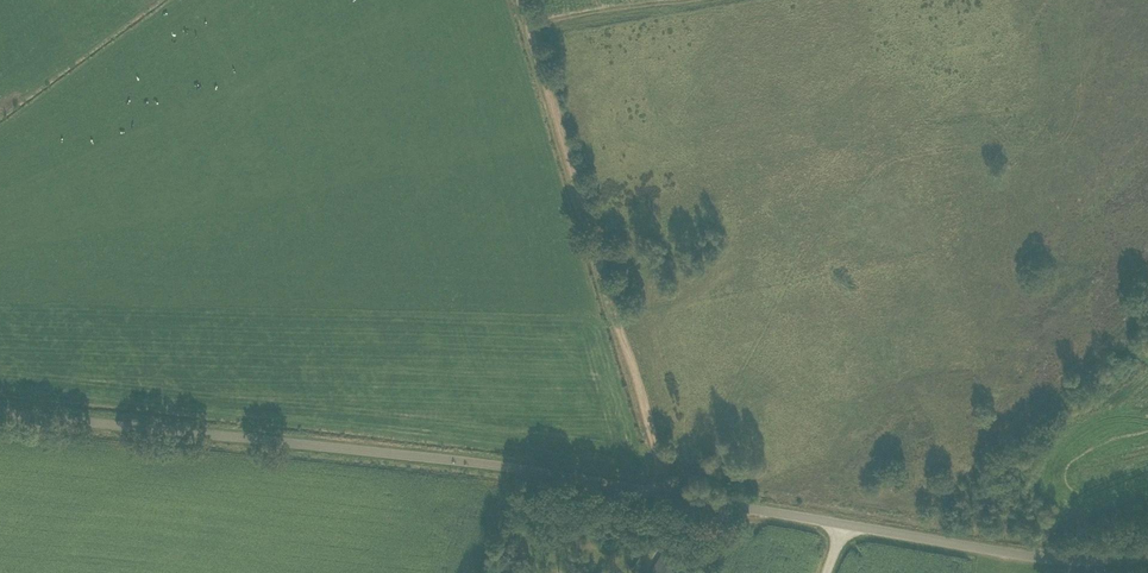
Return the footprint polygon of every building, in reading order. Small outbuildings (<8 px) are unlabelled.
[(678,562),(662,552),(649,571),(653,572),(670,572),(678,562)]
